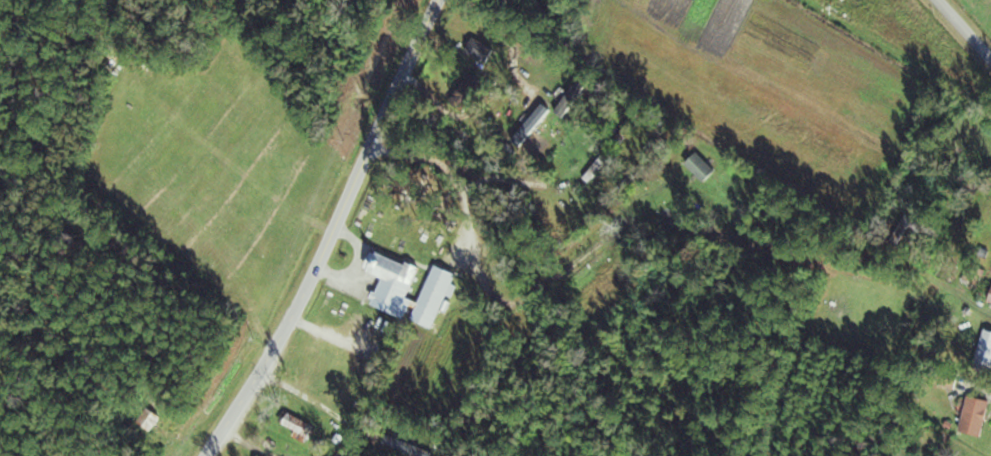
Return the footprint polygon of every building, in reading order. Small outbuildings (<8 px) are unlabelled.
[(690,165),(709,184),(721,172),(702,153),(690,165)] [(423,268),(374,250),(366,273),(385,279),(375,306),(413,319),(412,320),(439,330),(459,273),(438,266),(424,304),(412,299),(423,268)] [(990,365),(990,331),(990,330),(979,361),(990,365)] [(990,418),(990,401),(973,396),(963,432),(985,438),(990,418)] [(164,419),(151,408),(141,422),(154,432),(164,419)] [(286,426),(312,437),(317,425),(291,414),(286,426)] [(417,455),(430,455),(432,451),(392,438),(390,446),(417,455)]
